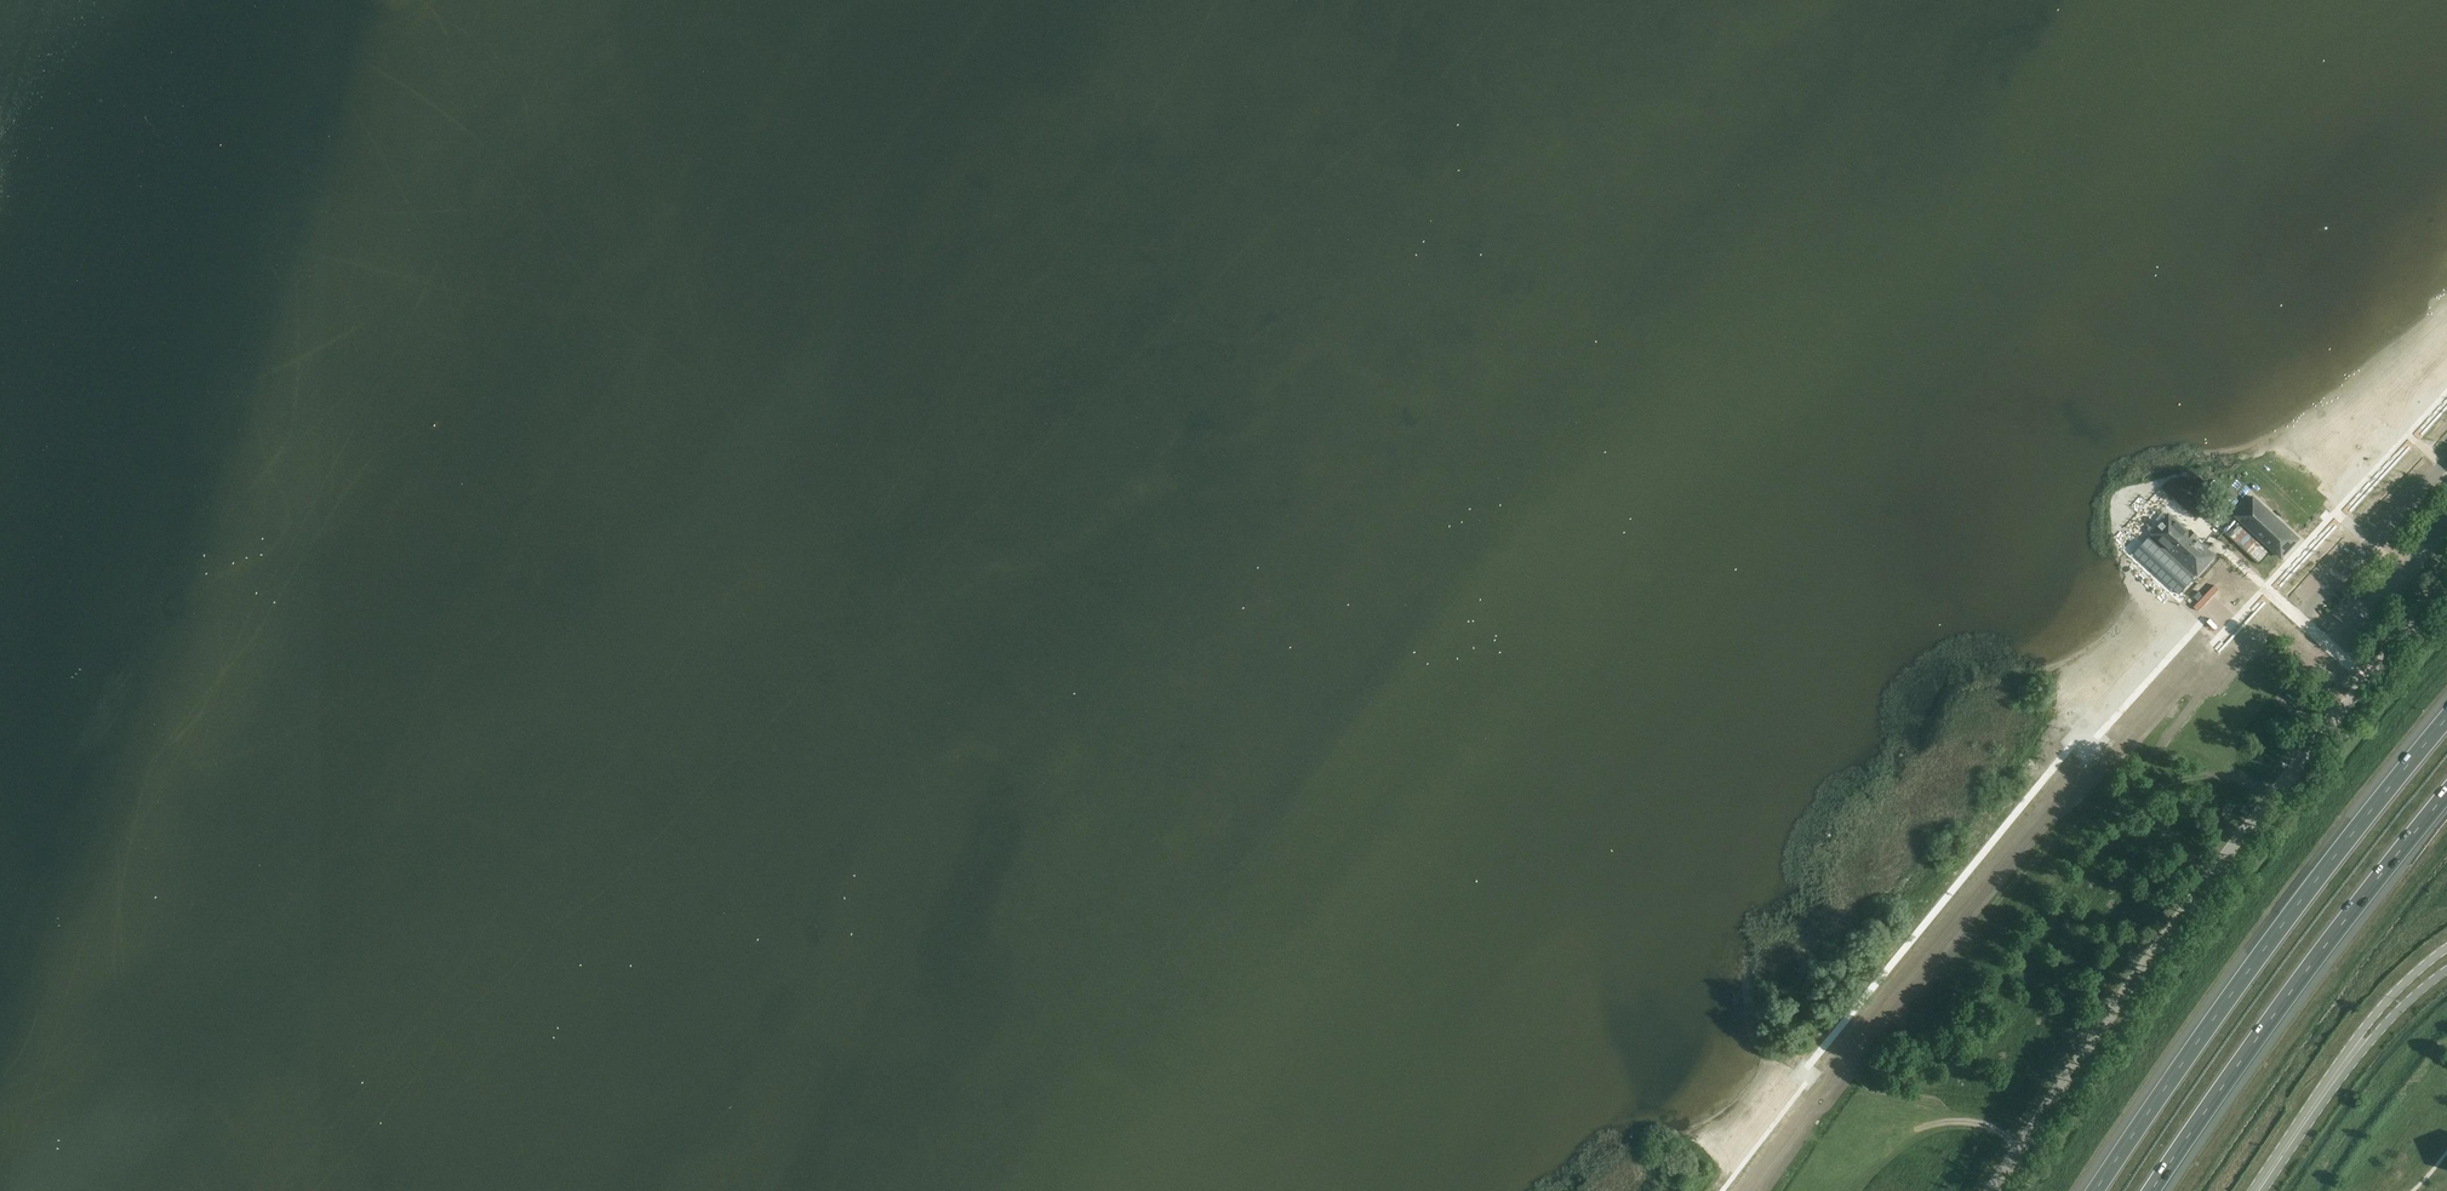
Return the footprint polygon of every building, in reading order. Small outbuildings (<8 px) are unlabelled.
[(2253,495),(2233,516),(2281,560),(2300,539),(2253,495)] [(2197,577),(2216,556),(2196,538),(2198,536),(2190,529),(2189,530),(2169,512),(2150,533),(2197,577)]
